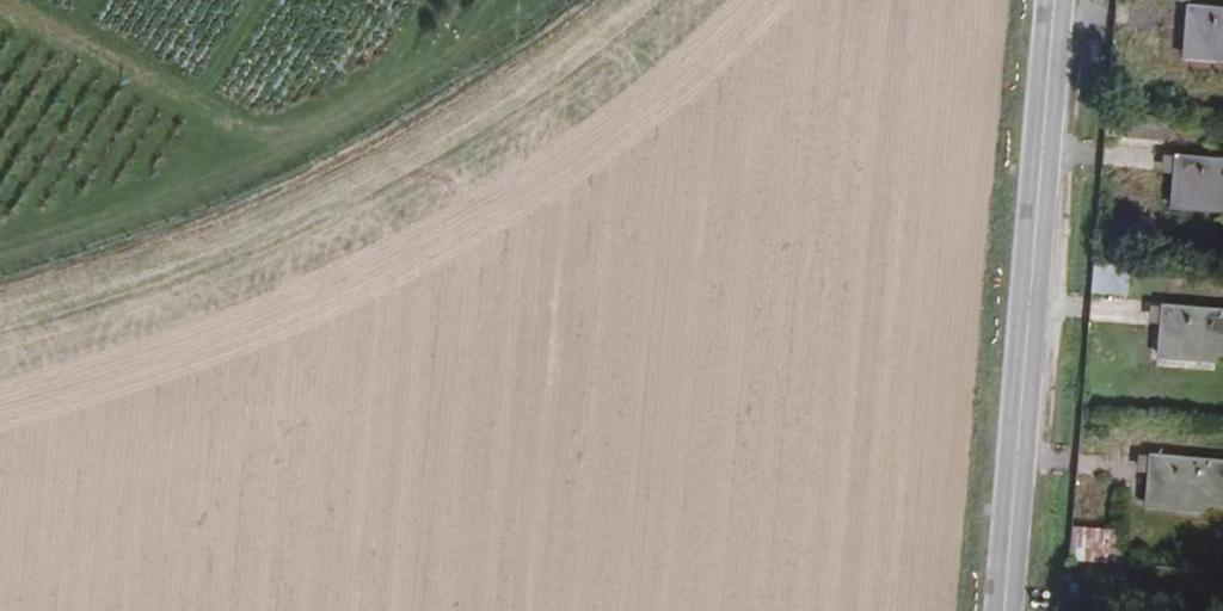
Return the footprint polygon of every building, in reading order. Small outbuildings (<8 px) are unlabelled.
[(1185,4),(1179,58),(1222,65),(1222,7),(1185,4)] [(1172,155),(1168,214),(1222,217),(1222,160),(1172,155)] [(1090,271),(1088,300),(1102,300),(1102,298),(1126,299),(1127,273),(1090,271)] [(1154,325),(1157,306),(1136,303),(1134,322),(1154,325)] [(1157,304),(1154,361),(1214,368),(1213,359),(1222,360),(1222,311),(1157,304)] [(1149,455),(1143,513),(1203,519),(1204,512),(1222,513),(1222,463),(1149,455)]
